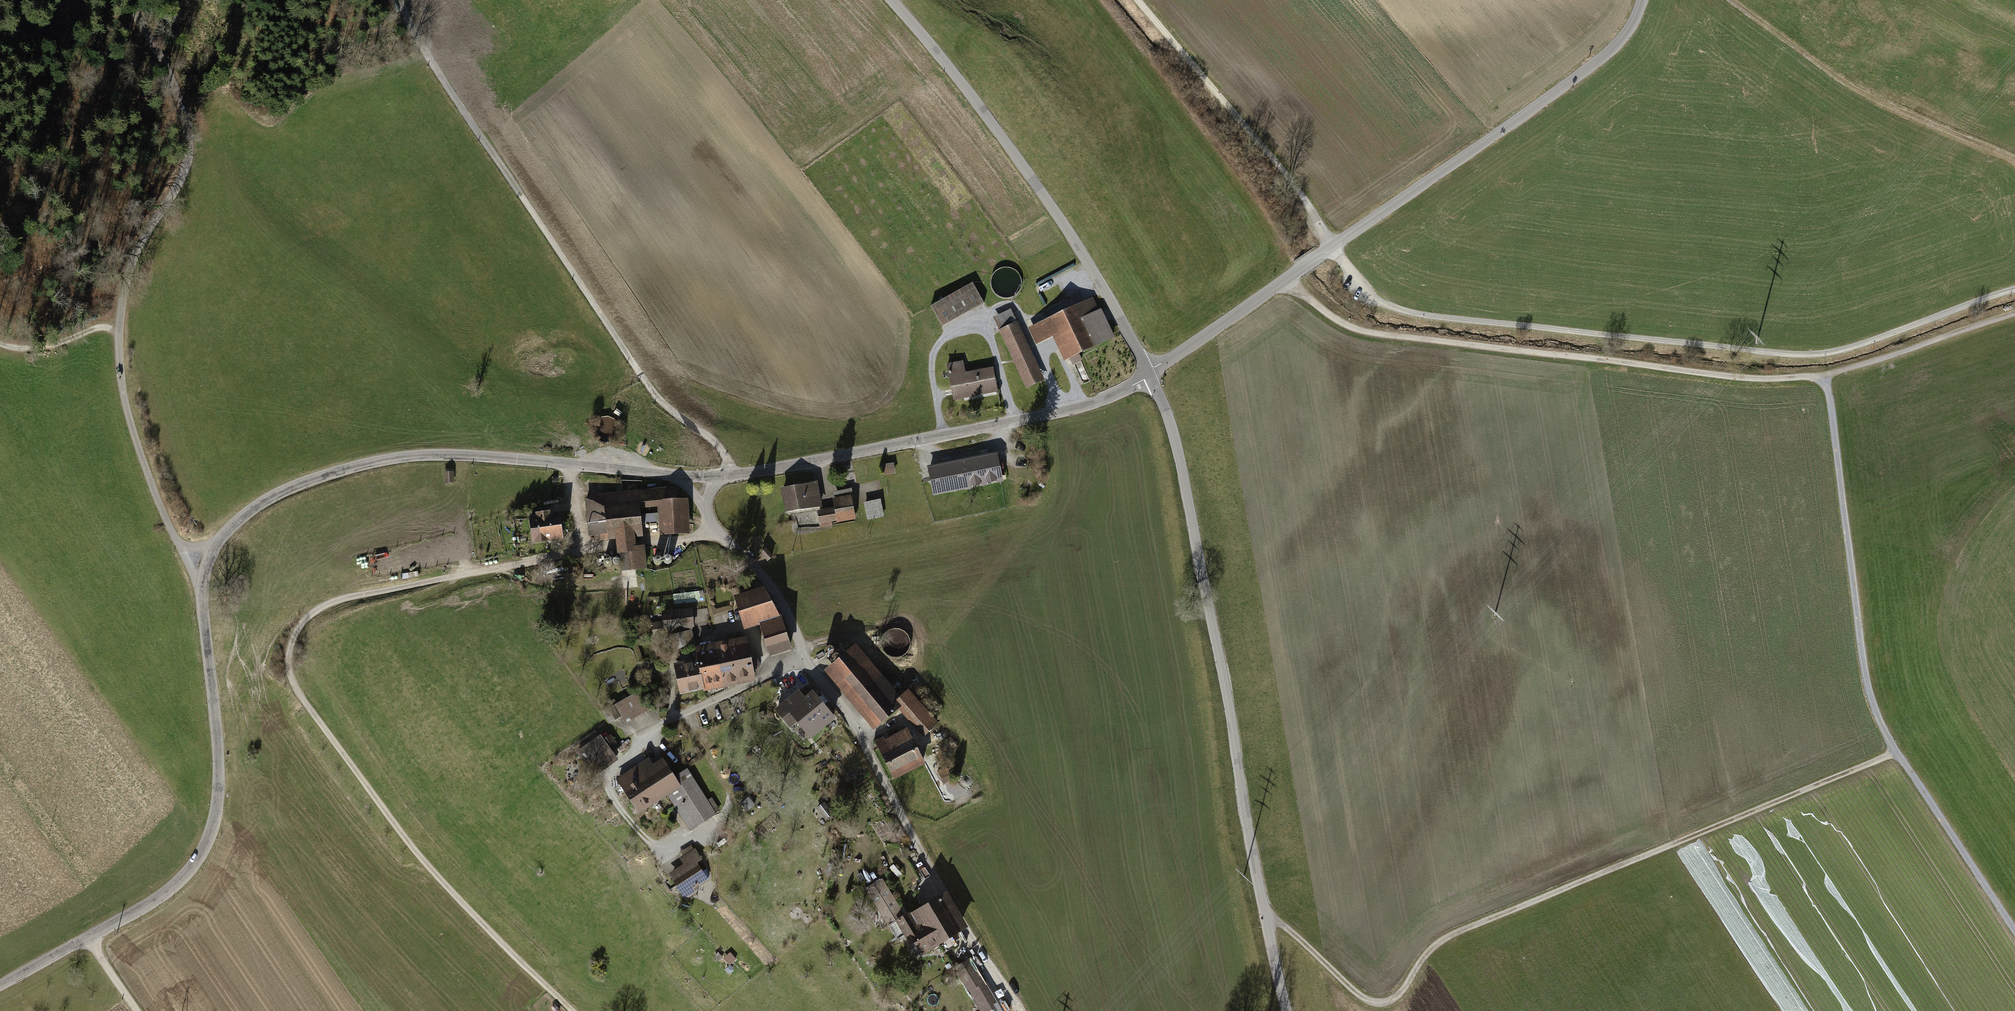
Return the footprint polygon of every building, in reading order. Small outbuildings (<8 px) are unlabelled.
[(972,283),(931,307),(942,327),(984,303),(972,283)] [(1100,304),(1033,331),(1038,342),(1051,337),(1063,369),(1117,347),(1100,304)] [(1011,309),(993,317),(1026,390),(1045,381),(1011,309)] [(967,378),(964,364),(949,367),(956,404),(1001,395),(997,372),(967,378)] [(997,451),(928,465),(934,494),(1003,480),(997,451)] [(894,465),(883,467),(885,478),(896,475),(894,465)] [(658,502),(677,501),(675,487),(590,496),(584,500),(588,536),(599,536),(599,540),(615,540),(615,544),(616,555),(620,555),(621,571),(646,569),(644,547),(635,547),(635,542),(635,539),(643,538),(640,512),(658,510),(658,502)] [(816,487),(784,496),(790,517),(822,509),(816,487)] [(854,498),(833,502),(834,510),(819,513),(822,526),(837,523),(858,520),(854,498)] [(658,502),(658,510),(660,535),(689,533),(687,500),(677,501),(658,502)] [(881,501),(864,505),(868,521),(885,517),(881,501)] [(756,505),(741,506),(741,516),(757,515),(756,505)] [(534,517),(528,517),(532,544),(562,540),(558,513),(550,515),(550,512),(534,514),(534,517)] [(767,551),(762,556),(769,563),(774,559),(767,551)] [(617,558),(615,557),(613,558),(612,560),(611,563),(612,564),(614,566),(617,566),(618,565),(620,563),(620,561),(619,559),(617,558)] [(668,557),(666,557),(664,558),(663,560),(663,562),(664,564),(665,565),(668,565),(670,564),(671,562),(671,560),(670,558),(668,557)] [(658,558),(656,558),(654,559),(652,561),(652,563),(653,565),(655,566),(657,566),(659,565),(661,563),(661,561),(660,559),(658,558)] [(608,559),(606,559),(604,560),(603,562),(603,564),(604,566),(606,567),(608,567),(610,566),(611,564),(611,562),(610,560),(608,559)] [(759,626),(780,618),(764,589),(735,597),(746,630),(759,626)] [(691,609),(661,612),(662,622),(650,623),(651,637),(664,635),(664,632),(694,628),(691,609)] [(780,618),(759,626),(770,658),(791,650),(780,618)] [(755,679),(747,638),(728,641),(736,682),(755,679)] [(736,682),(728,641),(710,645),(718,686),(736,682)] [(718,686),(710,645),(692,648),(695,660),(700,689),(718,686)] [(860,652),(831,675),(877,731),(901,712),(923,739),(941,725),(914,692),(901,703),(878,674),(860,652)] [(700,689),(695,660),(674,664),(680,693),(700,689)] [(637,692),(614,705),(625,724),(648,711),(637,692)] [(829,731),(808,704),(801,696),(777,715),(797,741),(801,739),(806,746),(813,741),(813,742),(829,731)] [(839,722),(818,696),(808,704),(829,731),(839,722)] [(907,735),(881,749),(898,782),(925,769),(907,735)] [(601,739),(577,756),(594,781),(619,764),(601,739)] [(655,763),(621,784),(640,816),(671,797),(694,833),(719,817),(691,773),(678,780),(668,764),(659,769),(655,763)] [(688,869),(671,881),(687,903),(711,886),(700,872),(706,868),(694,851),(682,860),(688,869)] [(866,888),(898,944),(909,937),(921,957),(966,932),(945,896),(909,916),(904,907),(900,909),(883,879),(866,888)] [(985,1010),(1003,1010),(973,961),(959,969),(985,1010)]
